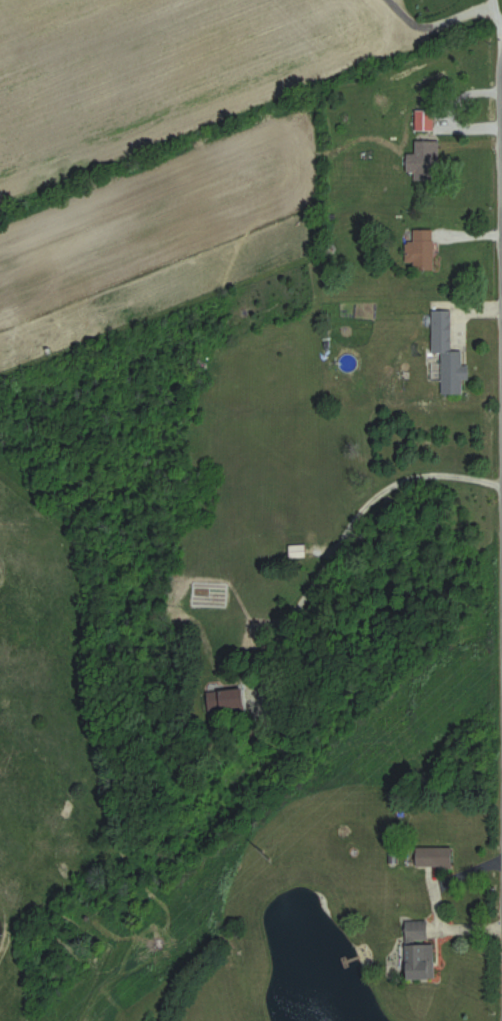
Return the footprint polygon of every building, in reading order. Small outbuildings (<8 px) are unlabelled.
[(415,109),(415,130),(434,130),(434,109),(415,109)] [(415,180),(439,180),(439,140),(415,140),(415,153),(407,153),(407,171),(415,171),(415,180)] [(434,269),(434,229),(407,229),(407,262),(413,262),(413,269),(434,269)] [(443,394),(464,393),(463,379),(470,379),(470,365),(463,365),(463,350),(453,350),(452,310),(432,310),(433,352),(443,352),(443,394)] [(208,690),(208,709),(244,708),(244,689),(208,690)] [(453,847),(417,847),(417,867),(453,867),(453,847)] [(408,978),(434,977),(433,942),(430,942),(429,920),(406,921),(408,978)]
